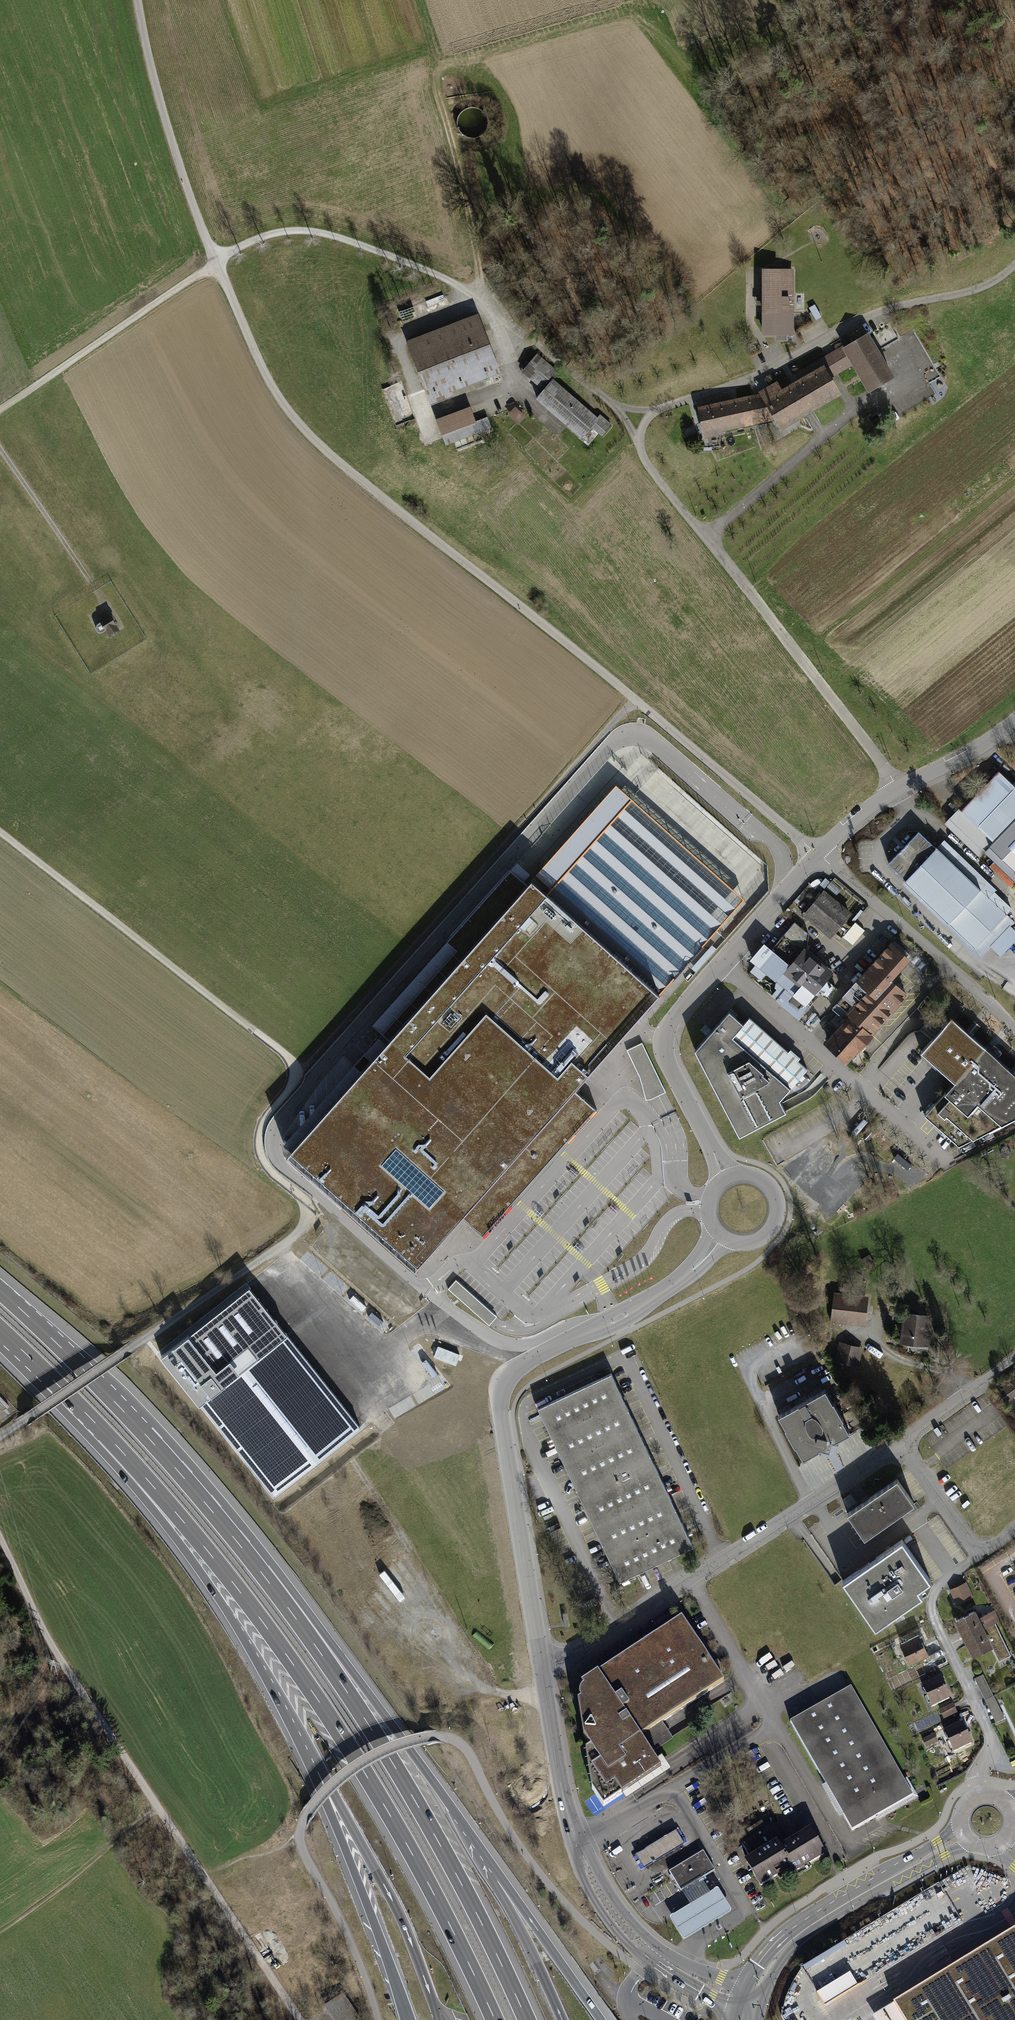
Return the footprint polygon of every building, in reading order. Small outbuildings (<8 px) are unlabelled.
[(762,269),(762,334),(776,334),(776,341),(786,341),(786,335),(794,335),(794,269),(762,269)] [(822,317),(815,305),(809,308),(816,320),(822,317)] [(477,310),(404,338),(430,404),(452,396),(451,392),(501,373),(477,310)] [(763,395),(699,409),(705,437),(721,434),(720,431),(774,419),(780,430),(839,396),(829,378),(852,364),(868,392),(893,377),(868,334),(846,346),(845,344),(799,371),(804,379),(781,392),(776,384),(762,392),(763,395)] [(536,399),(582,438),(592,427),(602,435),(612,423),(601,413),(597,417),(553,380),(562,370),(538,350),(522,369),(545,389),(536,399)] [(471,407),(436,419),(445,444),(491,428),(488,417),(476,421),(471,407)] [(106,629),(110,636),(118,631),(114,624),(115,624),(110,616),(97,624),(96,626),(96,628),(96,630),(97,631),(98,632),(100,632),(102,632),(106,629)] [(999,771),(961,810),(994,842),(989,846),(1014,871),(1014,786),(999,771)] [(536,874),(551,888),(603,830),(716,930),(744,899),(616,784),(536,874)] [(678,821),(702,840),(710,829),(677,803),(664,820),(674,827),(678,821)] [(961,810),(959,808),(944,823),(980,857),(984,852),(1014,881),(1014,871),(989,846),(994,842),(961,810)] [(716,930),(603,830),(551,888),(547,893),(532,879),(527,884),(510,869),(450,937),(459,945),(396,1016),(411,1030),(398,1044),(390,1037),(371,1059),(364,1052),(354,1064),(365,1075),(338,1105),(339,1116),(328,1117),(328,1128),(317,1128),(317,1135),(298,1156),(418,1263),(461,1215),(476,1230),(533,1166),(590,1103),(574,1089),(674,977),(674,978),(702,947),(702,946),(716,930)] [(936,848),(919,832),(888,863),(906,879),(905,880),(975,948),(1007,914),(937,847),(936,848)] [(944,839),(937,847),(1007,914),(1014,906),(944,839)] [(849,913),(824,892),(806,914),(831,935),(833,933),(840,938),(850,927),(843,921),(849,913)] [(809,934),(794,922),(769,951),(771,953),(761,966),(788,988),(783,994),(778,991),(773,997),(799,1018),(818,996),(813,992),(816,989),(828,998),(836,988),(825,979),(832,971),(806,949),(809,934)] [(848,937),(858,942),(864,930),(854,925),(848,937)] [(459,945),(450,937),(372,1024),(382,1032),(364,1052),(371,1059),(390,1037),(398,1044),(411,1030),(396,1016),(459,945)] [(907,959),(890,943),(844,995),(844,996),(838,1003),(845,1009),(847,1008),(849,1010),(854,1004),(859,1010),(858,1011),(859,1011),(853,1018),(870,1033),(906,994),(889,979),(907,959)] [(716,949),(712,945),(691,968),(696,972),(716,949)] [(771,953),(769,951),(762,945),(752,958),(761,966),(771,953)] [(729,1011),(695,1050),(739,1136),(786,1112),(780,1100),(807,1069),(749,1017),(744,1024),(729,1011)] [(952,1017),(921,1051),(954,1081),(924,1115),(959,1145),(1014,1116),(1014,1073),(952,1017)] [(845,1020),(837,1029),(858,1047),(870,1033),(853,1018),(848,1023),(845,1020)] [(832,1034),(837,1029),(829,1023),(824,1027),(832,1034)] [(837,1029),(832,1034),(830,1037),(834,1040),(829,1044),(847,1060),(858,1047),(837,1029)] [(666,1092),(642,1042),(626,1050),(639,1077),(646,1100),(651,1099),(664,1093),(666,1092)] [(415,1267),(418,1263),(298,1156),(317,1135),(317,1128),(328,1128),(328,1117),(339,1116),(338,1105),(365,1075),(354,1064),(283,1143),(290,1149),(287,1153),(415,1267)] [(595,1108),(590,1103),(533,1166),(476,1230),(482,1235),(595,1108)] [(456,1279),(448,1288),(489,1325),(497,1316),(456,1279)] [(313,1367),(249,1286),(161,1355),(199,1404),(201,1402),(274,1495),(360,1427),(329,1388),(313,1367)] [(862,1321),(864,1299),(837,1296),(834,1318),(862,1321)] [(928,1316),(905,1313),(902,1341),(928,1344),(929,1336),(926,1335),(928,1316)] [(860,1349),(840,1344),(837,1359),(856,1363),(860,1349)] [(538,1408),(581,1498),(654,1464),(611,1373),(538,1408)] [(997,1392),(1005,1403),(1014,1396),(1014,1379),(997,1392)] [(833,1401),(825,1388),(778,1414),(786,1427),(785,1428),(795,1446),(796,1445),(803,1459),(819,1450),(820,1446),(827,1447),(830,1440),(834,1441),(850,1433),(843,1419),(833,1401)] [(693,1546),(654,1464),(581,1498),(620,1581),(693,1546)] [(914,1503),(897,1479),(847,1513),(864,1538),(914,1503)] [(902,1539),(842,1580),(875,1628),(923,1595),(918,1589),(931,1580),(902,1539)] [(965,1583),(952,1590),(958,1602),(971,1596),(965,1583)] [(978,1618),(974,1611),(957,1619),(960,1624),(959,1625),(965,1637),(995,1622),(999,1620),(994,1610),(978,1618)] [(724,1681),(682,1618),(581,1684),(583,1687),(581,1690),(579,1693),(579,1696),(581,1700),(578,1702),(583,1736),(590,1746),(586,1749),(592,1788),(603,1806),(629,1789),(630,1789),(627,1784),(658,1764),(658,1763),(651,1753),(640,1737),(662,1722),(724,1681)] [(1007,1647),(995,1622),(965,1637),(973,1654),(991,1645),(995,1654),(1007,1647)] [(927,1653),(918,1635),(901,1643),(910,1661),(927,1653)] [(984,1698),(993,1694),(982,1673),(974,1677),(984,1698)] [(940,1680),(923,1688),(932,1706),(949,1698),(940,1680)] [(913,1795),(851,1687),(790,1722),(852,1830),(913,1795)] [(940,1710),(944,1718),(956,1712),(952,1704),(940,1710)] [(662,1722),(640,1737),(651,1753),(673,1738),(662,1722)] [(971,1743),(962,1725),(945,1733),(954,1751),(971,1743)] [(934,1734),(923,1740),(926,1747),(938,1742),(934,1734)] [(658,1764),(627,1784),(630,1789),(629,1789),(631,1792),(666,1769),(660,1761),(658,1763),(658,1764)] [(774,1824),(742,1843),(751,1859),(747,1862),(761,1885),(790,1867),(793,1873),(824,1854),(810,1831),(780,1849),(777,1844),(783,1840),(774,1824)] [(676,1831),(636,1855),(644,1869),(684,1844),(676,1831)] [(703,1851),(669,1872),(681,1892),(701,1880),(716,1871),(703,1851)] [(717,1892),(716,1892),(710,1895),(701,1880),(681,1892),(690,1908),(671,1919),(670,1920),(671,1921),(683,1942),(684,1942),(685,1942),(730,1915),(731,1914),(731,1912),(718,1892),(717,1892)] [(893,2003),(904,2019),(1014,2019),(1014,1929),(1005,1935),(893,2003)] [(858,1986),(850,1973),(817,1993),(825,2006),(858,1986)] [(323,2006),(332,2019),(360,2019),(342,1993),(323,2006)] [(893,2003),(872,2017),(874,2019),(904,2019),(893,2003)]
